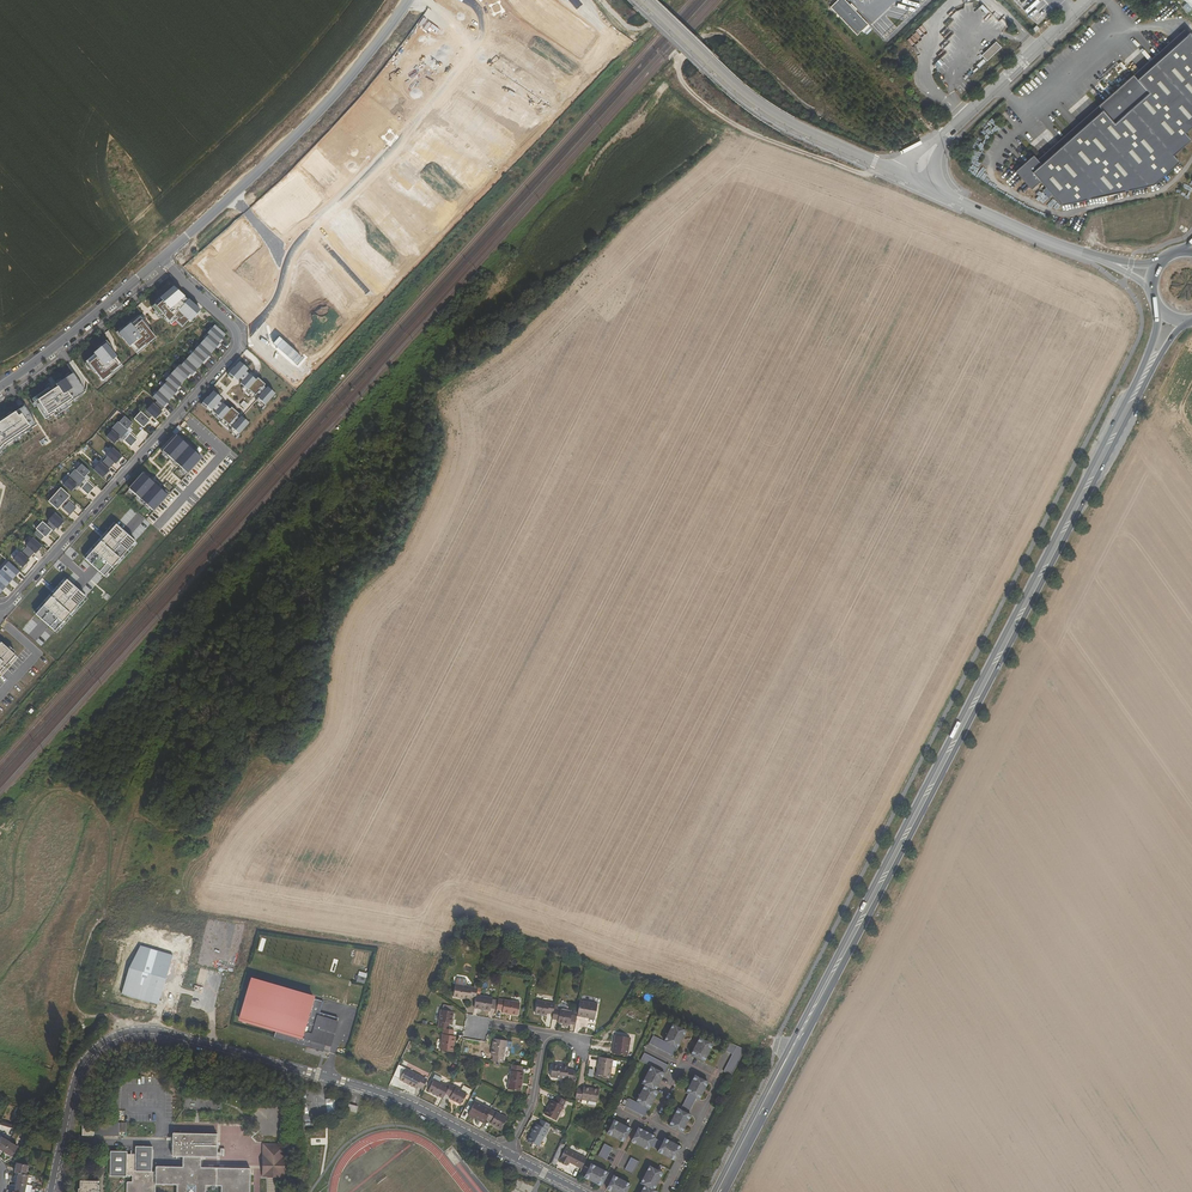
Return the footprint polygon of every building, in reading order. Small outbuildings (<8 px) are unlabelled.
[(831,6),(857,35),(869,24),(846,0),(837,0),(831,6)] [(1039,180),(1060,204),(1152,184),(1179,161),(1173,155),(1190,140),(1183,132),(1191,125),(1191,40),(1184,32),(1139,71),(1142,74),(1135,80),(1132,76),(1041,155),(1044,158),(1039,163),(1032,154),(1013,170),(1029,189),(1039,180)] [(987,61),(1002,47),(996,41),(981,55),(987,61)] [(1146,60),(1150,57),(1142,49),(1139,52),(1146,60)] [(934,64),(937,68),(944,62),(940,58),(934,64)] [(1134,59),(1131,62),(1137,69),(1140,66),(1134,59)] [(181,329),(199,311),(172,285),(150,308),(170,326),(174,322),(181,329)] [(156,339),(138,315),(116,332),(136,355),(156,339)] [(223,333),(212,323),(205,331),(206,333),(199,340),(179,364),(177,363),(163,379),(165,380),(150,396),(155,400),(162,406),(163,407),(166,404),(164,402),(173,393),(174,394),(177,391),(176,389),(179,386),(177,385),(185,376),(187,377),(190,374),(191,375),(194,371),(193,370),(200,362),(201,363),(208,356),(207,355),(214,346),(215,347),(219,343),(217,342),(220,339),(219,338),(223,333)] [(122,367),(103,344),(82,360),(101,384),(122,367)] [(245,369),(237,362),(227,374),(235,381),(237,378),(240,380),(238,383),(252,396),(254,393),(257,396),(255,398),(262,404),(272,394),(265,387),(264,389),(261,386),(262,385),(255,378),(253,380),(243,372),(245,369)] [(85,394),(71,373),(32,396),(46,420),(85,394)] [(218,398),(210,391),(199,403),(207,410),(209,408),(212,410),(210,412),(217,419),(218,418),(225,424),(226,423),(229,425),(228,427),(235,433),(245,423),(238,416),(236,418),(233,416),(235,413),(228,407),(226,409),(219,403),(217,404),(215,402),(218,398)] [(162,406),(155,400),(152,404),(150,402),(144,410),(150,415),(153,418),(160,411),(159,410),(162,406)] [(24,406),(0,421),(0,450),(3,447),(36,426),(24,406)] [(108,406),(103,411),(110,417),(115,412),(108,406)] [(150,415),(144,410),(143,409),(140,412),(138,411),(132,418),(141,427),(148,420),(147,418),(150,415)] [(113,426),(122,434),(126,430),(125,429),(131,423),(122,415),(113,426)] [(171,430),(175,434),(185,423),(182,420),(179,425),(177,423),(171,430)] [(104,436),(112,443),(118,437),(119,438),(122,434),(113,426),(104,436)] [(128,433),(125,436),(132,443),(135,439),(128,433)] [(200,456),(175,434),(161,449),(186,472),(200,456)] [(132,443),(125,436),(122,440),(129,446),(132,443)] [(103,460),(109,466),(112,462),(114,463),(120,456),(111,447),(104,455),(106,457),(103,460)] [(91,469),(101,477),(108,470),(106,469),(109,466),(103,460),(100,463),(98,461),(91,469)] [(70,474),(80,482),(83,478),(82,477),(88,471),(80,463),(70,474)] [(166,494),(141,472),(127,488),(152,510),(166,494)] [(76,486),(80,482),(70,474),(61,484),(70,491),(75,485),(76,486)] [(85,481),(82,484),(89,491),(92,487),(85,481)] [(89,491),(82,484),(79,488),(86,494),(89,491)] [(53,494),(62,502),(68,495),(59,487),(53,494)] [(56,509),(62,502),(53,494),(47,501),(56,509)] [(68,501),(64,505),(71,511),(75,507),(68,501)] [(71,511),(64,505),(61,508),(68,514),(71,511)] [(45,525),(50,530),(52,531),(55,527),(56,528),(62,521),(53,512),(46,520),(48,521),(45,525)] [(33,533),(39,539),(42,536),(44,537),(50,530),(45,525),(41,521),(34,528),(36,530),(33,533)] [(114,524),(83,559),(102,576),(133,541),(114,524)] [(41,546),(31,537),(24,544),(27,546),(24,550),(30,555),(33,552),(34,553),(41,546)] [(30,555),(24,550),(20,553),(18,551),(12,559),(21,567),(28,560),(27,559),(30,555)] [(84,596),(65,579),(34,614),(53,631),(84,596)] [(0,646),(0,665),(9,655),(0,646)] [(121,994),(158,1004),(172,955),(140,946),(129,968),(121,994)] [(367,974),(359,971),(356,981),(365,984),(367,974)] [(315,997),(251,978),(238,1021),(276,1032),(274,1038),(323,1052),(324,1051),(330,1053),(340,1019),(320,1013),(323,1002),(315,999),(315,997)] [(453,979),(451,992),(468,995),(468,992),(474,993),(474,991),(475,983),(453,979)] [(474,993),(472,1005),(489,1007),(491,994),(474,991),(474,993)] [(516,1012),(518,999),(497,995),(495,1006),(502,1007),(501,1009),(516,1012)] [(545,1012),(546,1009),(552,1010),(552,1005),(553,1000),(536,997),(534,1010),(545,1012)] [(578,998),(575,1012),(581,1013),(582,1012),(592,1014),(595,1001),(578,998)] [(552,1010),(551,1016),(557,1017),(557,1019),(569,1021),(571,1008),(552,1005),(552,1010)] [(450,1021),(452,1009),(444,1008),(443,1012),(438,1011),(436,1024),(442,1026),(447,1026),(448,1020),(450,1021)] [(442,1026),(438,1047),(450,1049),(453,1034),(451,1033),(452,1028),(447,1026),(442,1026)] [(670,1048),(674,1050),(684,1033),(671,1026),(661,1043),(663,1044),(667,1046),(670,1048)] [(609,1047),(625,1050),(628,1032),(613,1029),(609,1047)] [(489,1052),(490,1052),(490,1057),(501,1060),(505,1037),(492,1035),(489,1052)] [(687,1057),(701,1064),(710,1047),(697,1040),(687,1057)] [(661,1043),(658,1041),(654,1049),(658,1051),(663,1044),(661,1043)] [(658,1051),(662,1054),(667,1046),(663,1044),(658,1051)] [(721,1054),(725,1056),(730,1047),(726,1046),(721,1054)] [(725,1056),(729,1058),(734,1049),(730,1047),(725,1056)] [(670,1048),(666,1056),(670,1058),(674,1050),(670,1048)] [(736,1064),(742,1053),(734,1049),(729,1058),(728,1060),(736,1064)] [(595,1072),(608,1074),(612,1054),(598,1052),(595,1072)] [(645,1056),(642,1054),(637,1062),(641,1064),(645,1056)] [(649,1058),(645,1056),(641,1064),(645,1066),(649,1058)] [(648,1068),(649,1069),(653,1060),(649,1058),(645,1066),(648,1068)] [(549,1073),(571,1077),(573,1065),(567,1065),(568,1062),(552,1059),(549,1073)] [(658,1063),(653,1060),(649,1069),(653,1071),(658,1063)] [(734,1068),(736,1064),(728,1060),(726,1063),(734,1068)] [(509,1061),(505,1085),(517,1087),(520,1068),(519,1068),(519,1063),(509,1061)] [(661,1065),(658,1063),(653,1071),(657,1073),(661,1065)] [(732,1072),(734,1068),(726,1063),(724,1067),(732,1072)] [(665,1067),(661,1065),(657,1073),(661,1075),(665,1067)] [(730,1075),(732,1072),(724,1067),(722,1071),(730,1075)] [(652,1092),(661,1075),(657,1073),(653,1071),(649,1069),(648,1068),(639,1085),(641,1086),(652,1092)] [(412,1090),(413,1087),(420,1091),(424,1081),(402,1069),(396,1081),(412,1090)] [(728,1079),(730,1075),(722,1071),(720,1075),(728,1079)] [(685,1096),(693,1101),(696,1102),(705,1085),(692,1078),(682,1095),(685,1096)] [(430,1080),(424,1092),(439,1100),(441,1095),(445,1088),(430,1080)] [(576,1083),(574,1094),(597,1097),(599,1085),(583,1082),(583,1084),(576,1083)] [(462,1093),(465,1095),(467,1090),(459,1086),(457,1090),(447,1085),(445,1088),(441,1095),(447,1098),(446,1100),(455,1105),(462,1093)] [(645,1110),(655,1094),(652,1092),(641,1086),(632,1103),(634,1104),(637,1106),(641,1108),(645,1110)] [(541,1112),(553,1118),(563,1098),(554,1093),(551,1099),(549,1097),(541,1112)] [(693,1101),(685,1096),(682,1100),(691,1105),(693,1101)] [(629,1102),(626,1100),(621,1108),(625,1110),(629,1102)] [(682,1100),(680,1104),(689,1108),(691,1105),(682,1100)] [(625,1110),(629,1112),(634,1104),(632,1103),(629,1102),(625,1110)] [(349,1104),(347,1111),(356,1113),(358,1107),(349,1104)] [(476,1120),(475,1122),(480,1124),(482,1120),(486,1112),(471,1104),(465,1115),(476,1120)] [(637,1106),(634,1104),(629,1112),(633,1114),(637,1106)] [(680,1104),(678,1108),(686,1112),(689,1108),(680,1104)] [(641,1108),(637,1106),(633,1114),(637,1116),(641,1108)] [(645,1110),(641,1108),(637,1116),(641,1118),(645,1110)] [(676,1111),(684,1116),(686,1112),(678,1108),(676,1111)] [(487,1124),(498,1130),(504,1119),(487,1110),(486,1112),(482,1120),(488,1123),(487,1124)] [(678,1135),(687,1118),(684,1116),(676,1111),(674,1110),(664,1127),(678,1135)] [(548,1122),(538,1117),(536,1122),(534,1121),(525,1138),(537,1144),(548,1122)] [(610,1121),(602,1134),(619,1144),(627,1130),(610,1121)] [(94,1135),(101,1135),(101,1136),(110,1136),(110,1123),(101,1123),(101,1126),(94,1125),(82,1125),(82,1136),(94,1136),(94,1135)] [(112,1133),(127,1133),(127,1123),(112,1123),(112,1133)] [(627,1142),(644,1152),(646,1148),(650,1140),(651,1138),(634,1129),(627,1142)] [(155,1185),(176,1185),(176,1191),(206,1191),(206,1186),(221,1186),(221,1191),(250,1191),(250,1169),(201,1168),(201,1157),(217,1158),(217,1134),(173,1133),(172,1157),(183,1157),(182,1167),(156,1167),(156,1172),(151,1171),(152,1147),(135,1146),(135,1155),(127,1154),(127,1152),(110,1152),(110,1176),(127,1177),(127,1176),(132,1176),(132,1182),(127,1182),(126,1191),(155,1191),(155,1185)] [(4,1152),(9,1142),(10,1142),(2,1137),(0,1140),(0,1150),(4,1152)] [(650,1140),(646,1148),(650,1150),(654,1142),(650,1140)] [(658,1144),(654,1152),(653,1153),(670,1163),(677,1149),(660,1140),(658,1144)] [(18,1147),(9,1142),(4,1152),(3,1153),(12,1157),(18,1147)] [(654,1152),(658,1144),(654,1142),(650,1150),(654,1152)] [(263,1156),(285,1157),(285,1145),(263,1144),(263,1156)] [(600,1145),(598,1149),(606,1153),(608,1149),(600,1145)] [(581,1160),(562,1150),(555,1162),(561,1165),(562,1163),(576,1170),(581,1160)] [(596,1153),(594,1157),(602,1161),(604,1157),(596,1153)] [(263,1177),(284,1178),(285,1157),(263,1156),(263,1177)] [(626,1159),(624,1163),(632,1167),(635,1163),(626,1159)] [(14,1173),(18,1173),(26,1175),(28,1165),(16,1163),(14,1173)] [(624,1163),(622,1166),(630,1171),(632,1167),(624,1163)] [(579,1178),(596,1187),(603,1174),(586,1164),(579,1178)] [(660,1165),(657,1170),(662,1174),(665,1169),(660,1165)] [(628,1175),(630,1171),(622,1166),(620,1171),(628,1175)] [(649,1191),(658,1175),(644,1167),(635,1184),(639,1186),(649,1191)] [(26,1185),(28,1176),(26,1175),(18,1173),(16,1183),(26,1185)] [(605,1191),(622,1191),(625,1186),(608,1176),(601,1190),(605,1191)] [(98,1190),(99,1190),(99,1186),(97,1185),(97,1182),(80,1181),(80,1189),(78,1189),(78,1191),(98,1191),(98,1190)] [(16,1191),(25,1191),(26,1185),(16,1183),(14,1191),(16,1191)]
